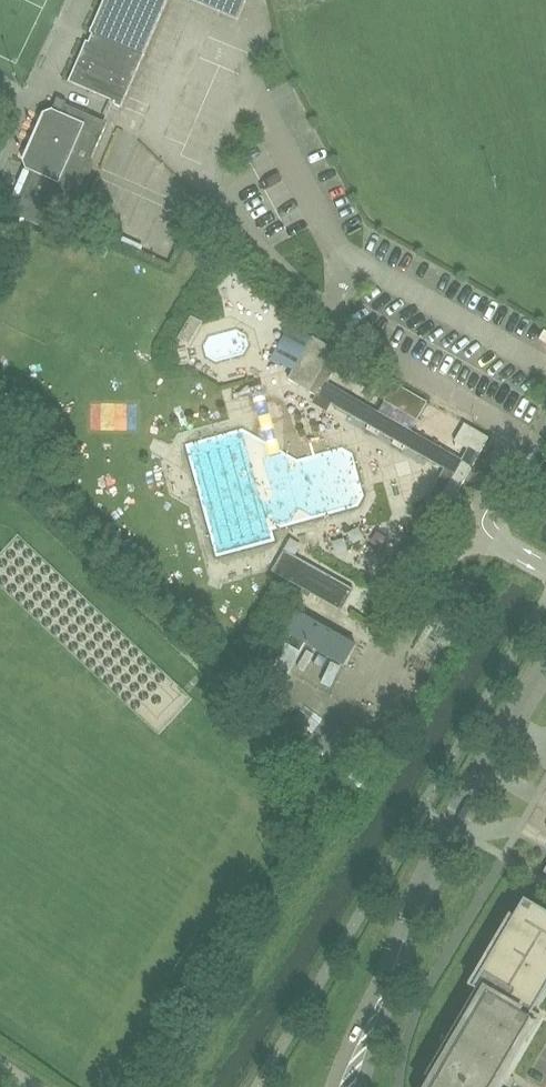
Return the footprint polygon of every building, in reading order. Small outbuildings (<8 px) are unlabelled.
[(168,0),(104,0),(90,33),(92,34),(89,42),(86,41),(68,82),(115,102),(114,105),(121,108),(168,0)] [(238,20),(247,0),(192,0),(238,20)] [(107,123),(65,105),(61,114),(54,111),(43,115),(24,161),(28,171),(35,174),(17,214),(46,226),(52,212),(70,220),(80,196),(78,191),(107,123)] [(212,369),(262,362),(258,334),(243,336),(242,327),(207,331),(212,369)] [(317,396),(326,383),(333,372),(347,380),(357,362),(312,336),(287,379),(317,396)] [(417,420),(427,402),(394,384),(384,401),(417,420)] [(486,437),(460,422),(451,440),(465,448),(467,449),(476,454),(486,437)] [(467,449),(465,448),(452,472),(462,478),(476,454),(467,449)] [(543,461),(530,485),(542,492),(545,485),(545,462),(543,461)] [(353,589),(299,559),(284,550),(272,571),(287,580),(341,611),(353,589)] [(344,666),(356,645),(297,612),(285,633),(291,636),(273,669),(287,677),(306,645),(344,666)] [(358,787),(365,779),(354,769),(347,777),(358,787)] [(531,1023),(523,1018),(545,978),(545,913),(525,901),(474,989),(482,994),(431,1081),(436,1084),(435,1086),(494,1086),(531,1023)]
